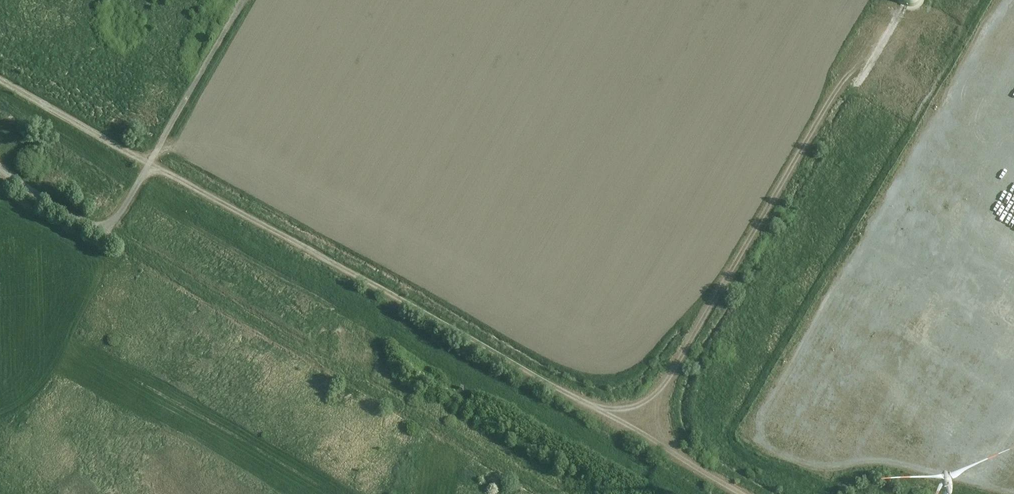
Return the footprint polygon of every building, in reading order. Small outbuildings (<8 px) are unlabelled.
[(360,344),(355,352),(361,355),(366,347),(360,344)]
